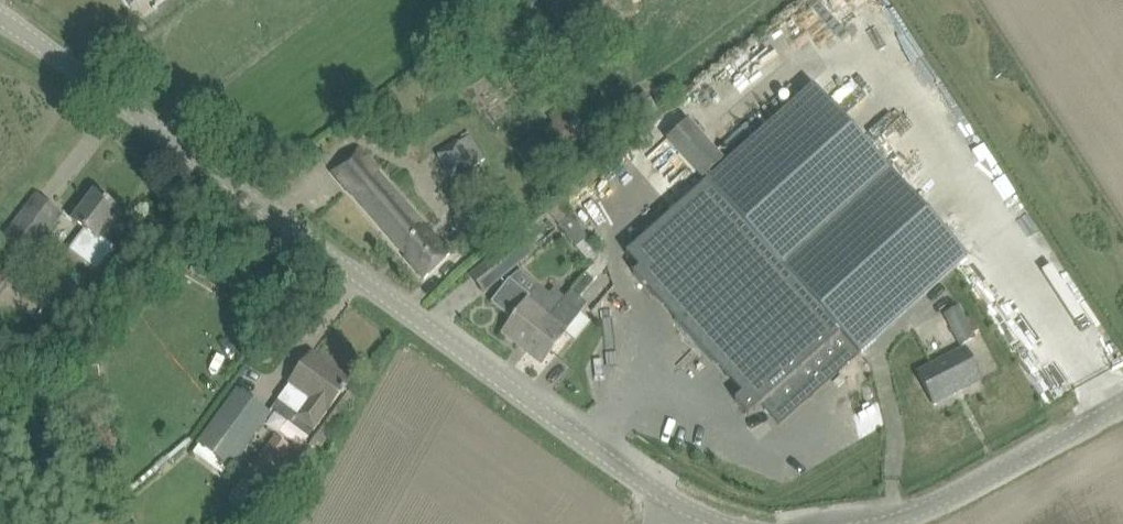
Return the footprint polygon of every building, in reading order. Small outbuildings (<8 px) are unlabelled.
[(515,148),(524,163),(553,145),(556,150),(578,135),(561,109),(549,117),(553,124),(515,148)] [(705,181),(728,160),(690,119),(667,140),(705,181)] [(454,136),(436,148),(462,187),(479,176),(474,168),(487,159),(472,134),(458,143),(454,136)] [(360,150),(351,158),(334,172),(425,278),(452,255),(427,227),(429,226),(360,150)] [(705,182),(644,239),(627,253),(640,268),(634,273),(742,394),(736,400),(750,416),(762,405),(780,425),(859,355),(840,335),(842,333),(705,182)] [(84,229),(69,250),(98,272),(116,248),(102,237),(107,230),(121,212),(95,192),(81,210),(73,221),(84,229)] [(0,242),(0,248),(23,266),(28,259),(63,213),(37,193),(2,239),(0,242)] [(589,237),(559,202),(550,210),(579,245),(589,237)] [(472,214),(462,226),(470,234),(483,245),(496,230),(475,211),(472,214)] [(880,258),(886,265),(904,284),(946,244),(927,224),(915,235),(910,230),(880,258)] [(520,234),(486,260),(501,277),(536,251),(520,234)] [(0,301),(14,283),(0,273),(0,301)] [(566,298),(523,348),(542,363),(567,332),(566,332),(588,304),(580,298),(594,281),(585,274),(566,298)] [(511,279),(492,302),(513,319),(502,332),(523,348),(566,298),(555,289),(550,294),(539,285),(531,295),(511,279)] [(961,307),(946,315),(961,345),(976,338),(974,333),(980,330),(972,317),(967,319),(961,307)] [(965,348),(938,363),(919,373),(935,404),(982,380),(965,348)] [(313,354),(300,372),(279,400),(298,415),(296,417),(314,430),(337,399),(342,392),(344,393),(346,390),(345,389),(350,382),(313,354)] [(238,389),(199,443),(231,465),(269,413),(238,389)] [(269,477),(293,447),(277,434),(252,464),(269,477)]
